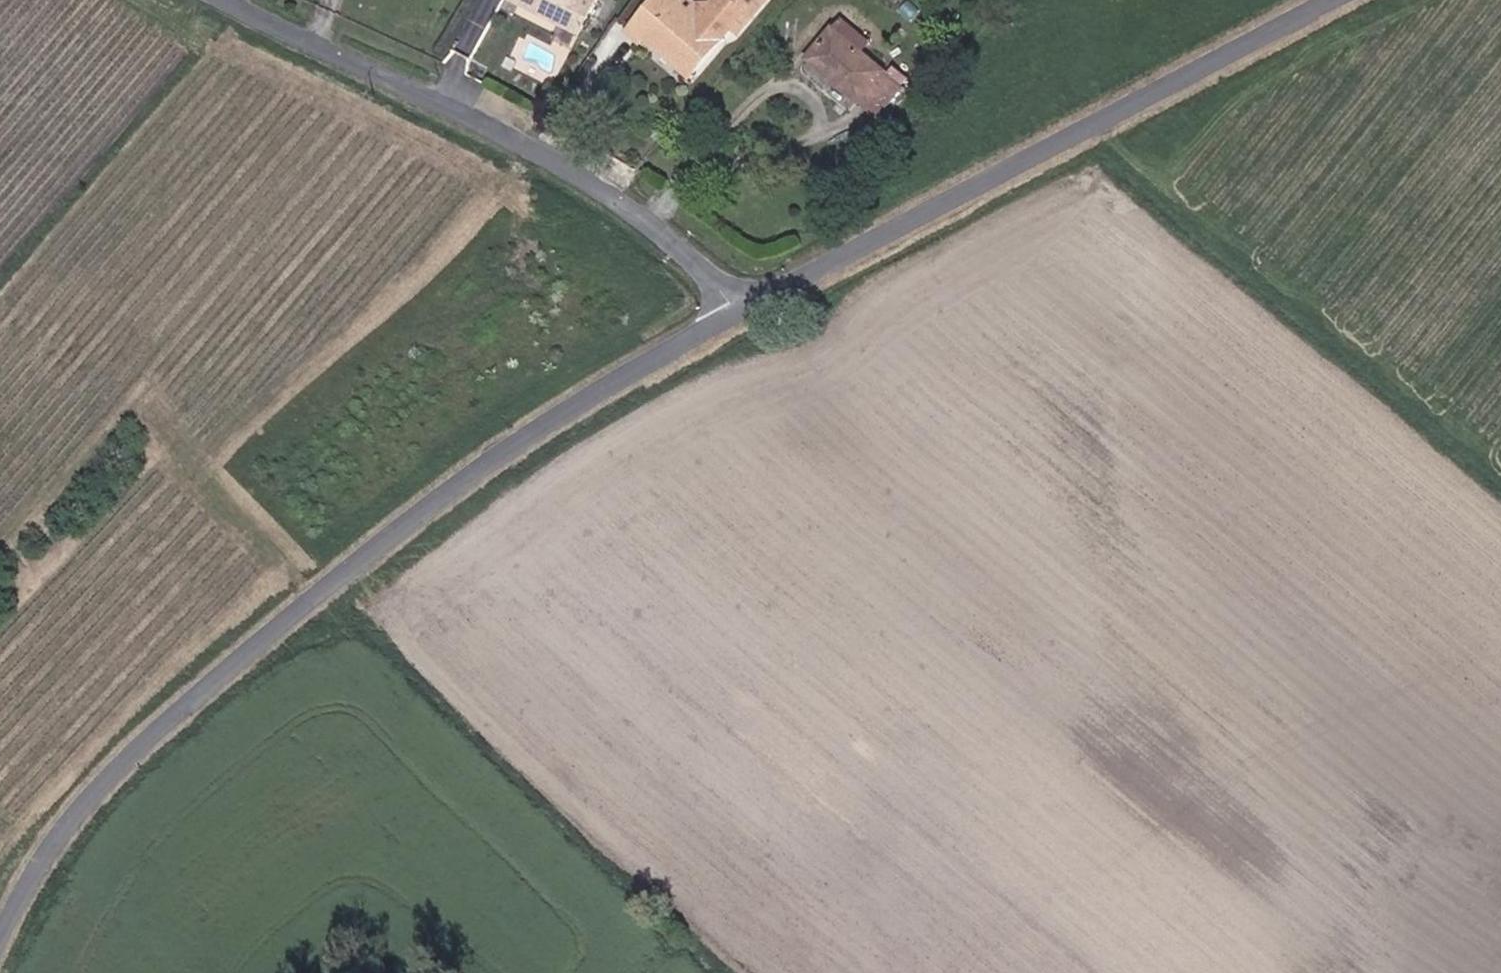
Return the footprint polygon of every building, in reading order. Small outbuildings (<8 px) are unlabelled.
[(576,36),(594,0),(504,0),(576,36)] [(688,76),(741,14),(725,0),(714,0),(701,14),(693,22),(670,5),(674,0),(645,0),(620,30),(633,41),(640,33),(688,76)] [(682,0),(674,0),(670,5),(693,22),(701,14),(682,0)] [(725,0),(741,14),(746,19),(762,0),(726,0),(725,0)] [(839,20),(829,32),(868,63),(878,51),(839,20)] [(829,32),(806,61),(867,110),(891,81),(868,63),(829,32)]
